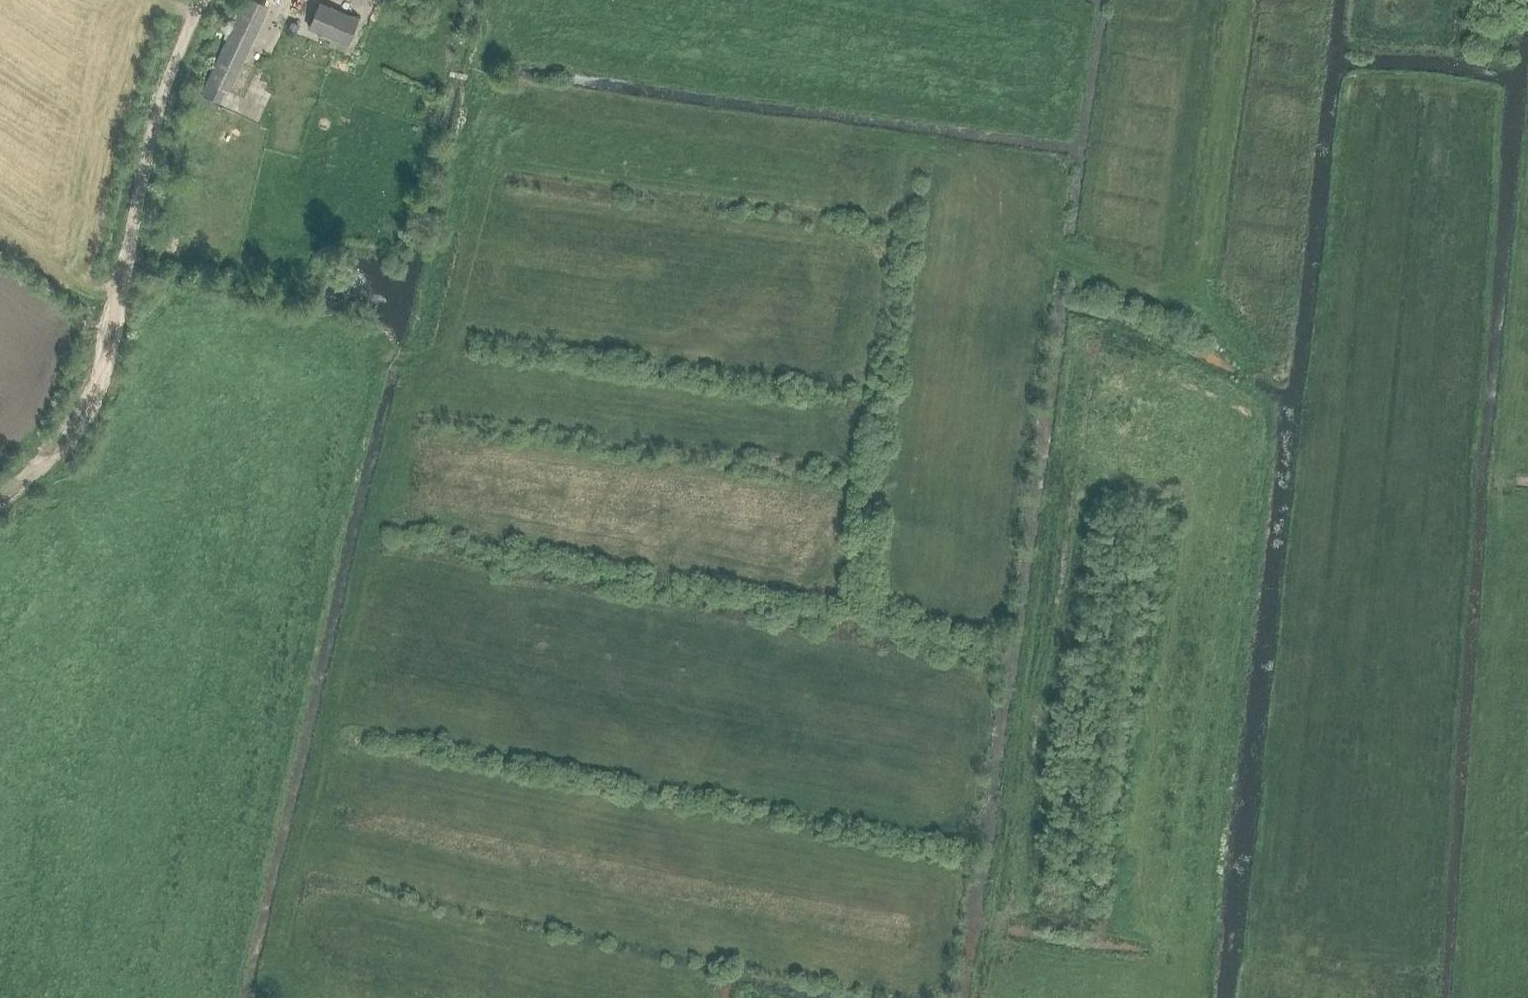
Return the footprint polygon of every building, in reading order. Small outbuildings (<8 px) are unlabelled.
[(229,92),(269,7),(254,0),(245,0),(206,81),(229,92)] [(310,27),(347,43),(355,22),(357,20),(319,5),(310,27)]
